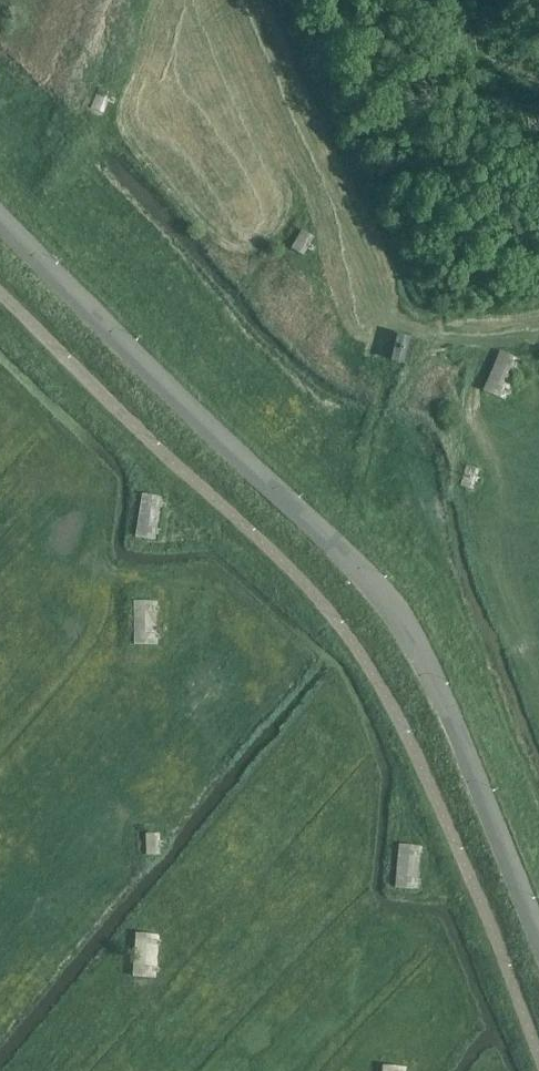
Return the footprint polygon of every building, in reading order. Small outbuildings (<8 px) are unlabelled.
[(116,100),(109,98),(111,95),(97,89),(90,109),(103,114),(107,103),(114,105),(116,100)] [(316,245),(310,242),(314,235),(302,228),(291,246),(303,253),(307,246),(313,250),(316,245)] [(398,331),(392,359),(405,361),(411,334),(398,331)] [(503,400),(505,395),(511,398),(514,393),(507,390),(517,369),(523,372),(525,367),(519,365),(521,359),(500,350),(482,390),(503,400)] [(485,477),(478,475),(480,468),(466,464),(461,484),(475,488),(477,480),(483,482),(485,477)] [(160,539),(160,534),(167,535),(168,529),(161,528),(164,506),(170,507),(171,502),(164,501),(165,495),(142,493),(137,537),(160,539)] [(157,644),(157,638),(164,638),(164,633),(157,633),(157,610),(164,610),(164,605),(157,605),(157,599),(134,599),(134,644),(157,644)] [(167,839),(161,840),(160,832),(146,833),(147,853),(161,853),(161,845),(167,845),(167,839)] [(418,889),(418,884),(425,885),(426,879),(419,879),(421,856),(428,857),(429,852),(422,851),(423,845),(400,843),(395,887),(418,889)] [(156,977),(157,971),(163,971),(164,966),(157,966),(158,943),(165,944),(165,938),(159,938),(159,932),(136,931),(133,975),(156,977)]
